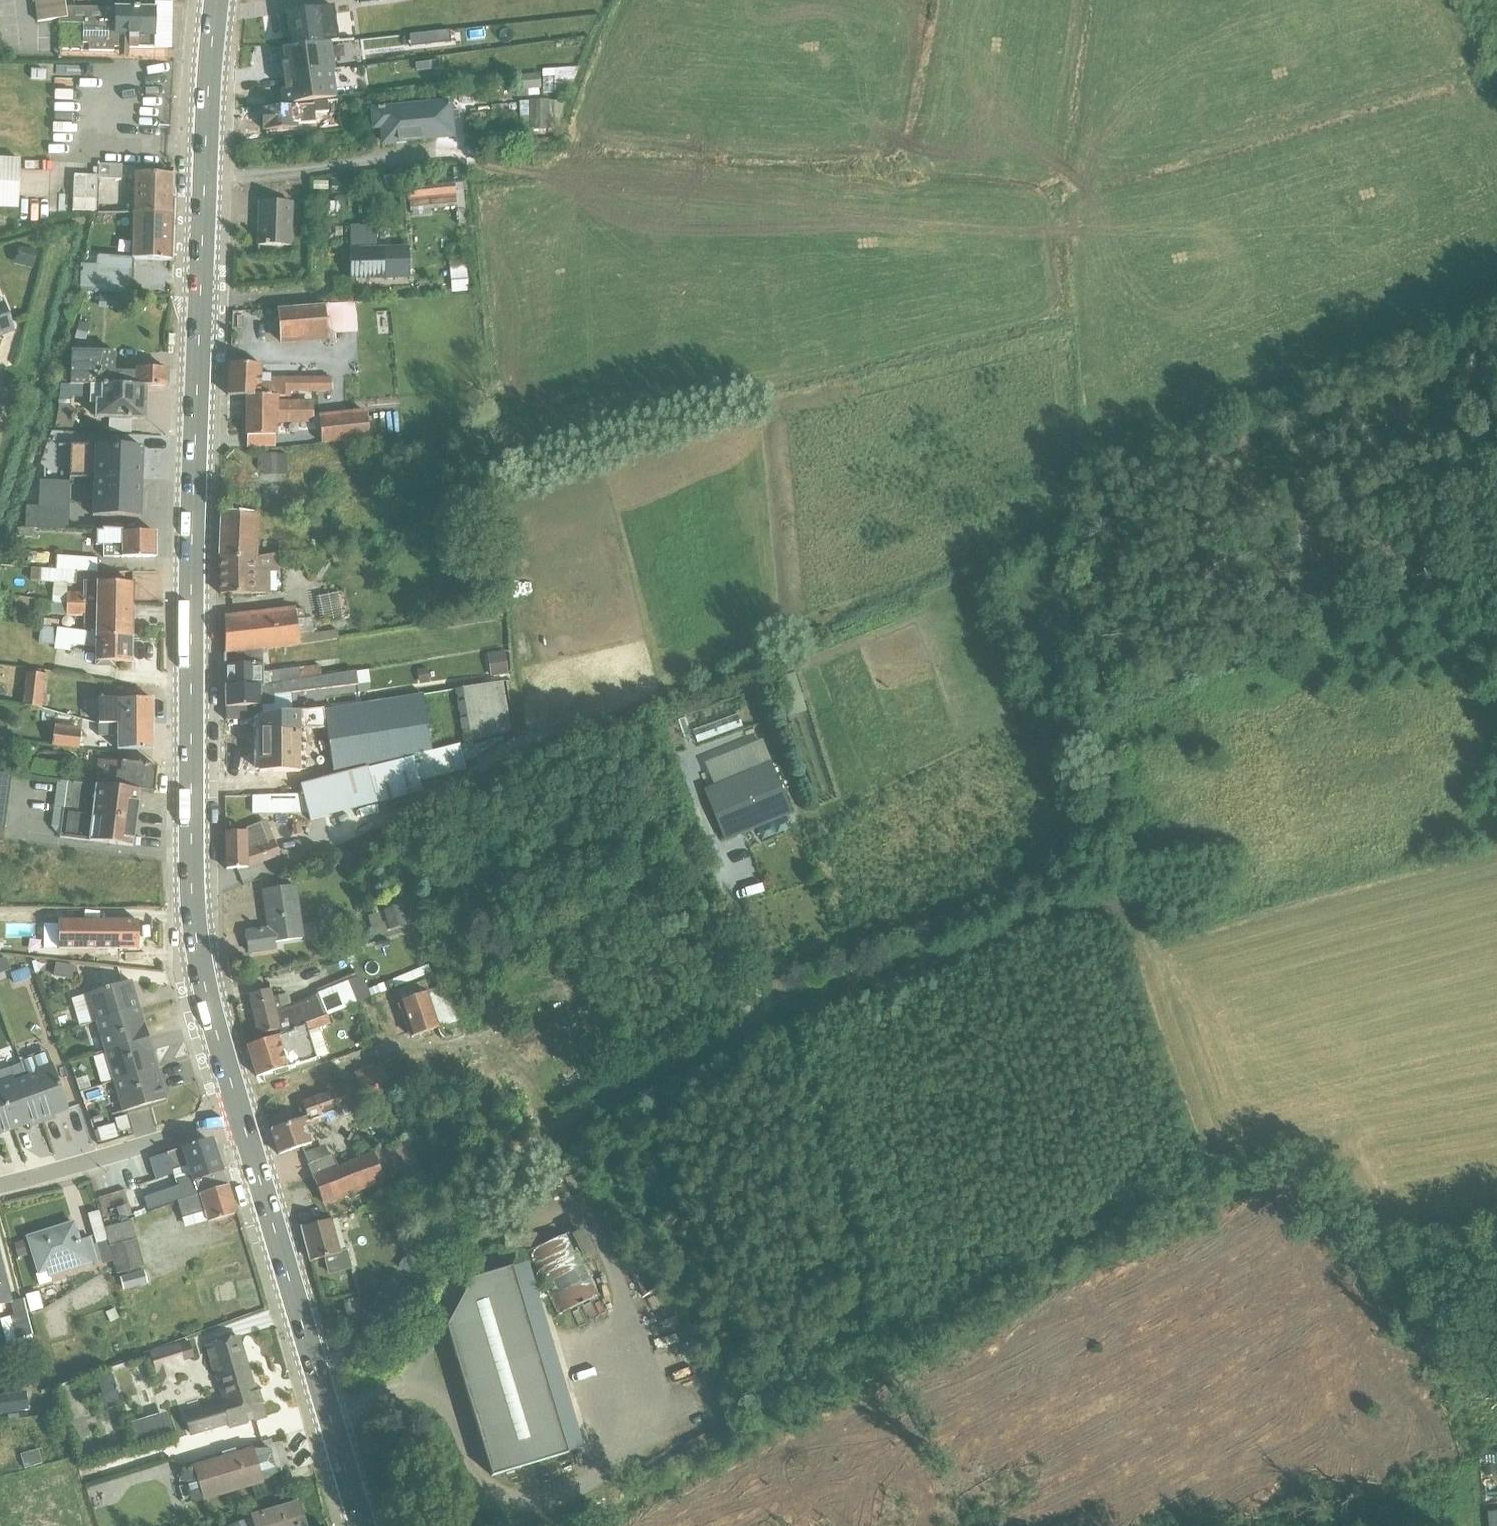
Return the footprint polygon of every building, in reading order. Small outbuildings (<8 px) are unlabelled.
[(114,7),(114,8),(65,7),(64,0),(34,0),(37,22),(59,19),(59,24),(83,24),(83,43),(89,43),(89,50),(113,50),(113,47),(119,47),(119,56),(129,56),(129,49),(172,50),(172,3),(155,3),(155,7),(114,7)] [(330,43),(332,43),(338,41),(334,7),(286,13),(290,47),(330,43)] [(414,42),(456,40),(456,26),(413,27),(414,42)] [(358,55),(413,43),(410,27),(355,39),(358,55)] [(330,43),(290,47),(283,47),(285,63),(281,64),(283,77),(336,70),(332,43),(330,43)] [(167,71),(165,60),(139,64),(140,74),(167,71)] [(554,91),(570,91),(580,65),(555,67),(555,69),(542,68),(542,78),(543,78),(543,93),(554,93),(554,91)] [(336,70),(283,77),(285,89),(281,89),(283,105),(337,97),(336,70)] [(517,97),(540,95),(539,88),(541,88),(540,73),(515,75),(517,97)] [(471,101),(470,86),(458,86),(459,102),(471,101)] [(85,95),(55,95),(55,107),(85,107),(85,95)] [(455,139),(452,100),(370,107),(372,130),(380,130),(381,145),(455,139)] [(556,129),(564,101),(550,101),(550,100),(531,100),(531,129),(550,129),(556,129)] [(339,115),(338,101),(262,108),(264,130),(298,127),(298,124),(315,123),(315,117),(339,115)] [(20,159),(0,158),(0,209),(18,209),(20,159)] [(99,164),(99,179),(122,179),(122,165),(102,165),(99,164)] [(428,186),(407,188),(407,199),(409,199),(410,212),(413,212),(413,213),(418,213),(418,211),(423,211),(423,212),(428,212),(428,210),(457,208),(457,210),(455,211),(457,226),(466,225),(465,210),(463,191),(467,191),(467,182),(465,182),(464,166),(453,167),(454,179),(428,181),(427,181),(428,186)] [(172,224),(173,175),(134,174),(132,213),(132,223),(172,224)] [(258,246),(292,247),(293,203),(260,202),(258,246)] [(171,261),(172,224),(132,223),(132,258),(133,260),(171,261)] [(376,224),(349,225),(349,280),(383,279),(383,277),(407,276),(415,277),(415,248),(407,247),(383,248),(376,248),(376,224)] [(32,270),(37,253),(20,248),(16,265),(32,270)] [(100,293),(119,293),(133,294),(133,260),(132,258),(97,256),(97,265),(80,265),(80,292),(100,293)] [(465,262),(448,263),(451,293),(467,292),(465,262)] [(366,298),(386,297),(386,289),(366,290),(366,298)] [(325,306),(352,304),(352,290),(335,290),(325,306)] [(119,293),(100,293),(99,308),(119,309),(119,293)] [(2,337),(15,332),(12,324),(2,299),(0,300),(0,299),(0,337),(2,337)] [(325,306),(327,335),(357,331),(355,304),(352,304),(325,306)] [(327,335),(325,306),(277,309),(280,345),(328,341),(327,335)] [(136,368),(136,372),(115,371),(116,353),(71,352),(70,385),(145,387),(167,387),(167,369),(136,368)] [(262,374),(262,365),(229,363),(227,396),(246,397),(279,397),(291,397),(291,392),(331,392),(331,377),(271,377),(271,374),(262,374)] [(60,385),(58,407),(70,408),(70,396),(91,397),(91,404),(95,404),(94,418),(109,418),(109,432),(131,433),(132,419),(144,420),(145,387),(70,385),(60,385)] [(279,401),(279,397),(246,397),(246,412),(313,413),(313,400),(279,401)] [(322,443),(370,439),(366,410),(318,415),(322,443)] [(246,436),(276,436),(276,424),(313,423),(313,413),(246,412),(246,436)] [(379,440),(370,441),(370,452),(379,452),(379,440)] [(93,478),(142,480),(143,448),(71,445),(70,477),(93,478)] [(276,454),(256,455),(257,470),(264,476),(278,475),(276,454)] [(142,480),(93,478),(92,516),(140,518),(142,480)] [(26,528),(34,528),(69,530),(71,481),(39,480),(38,506),(26,505),(26,528)] [(219,557),(258,557),(260,514),(221,512),(219,557)] [(34,528),(26,528),(17,527),(17,536),(34,536),(34,528)] [(103,531),(96,531),(96,535),(96,546),(98,546),(98,554),(121,554),(121,558),(155,558),(155,532),(122,532),(122,530),(103,529),(103,531)] [(219,557),(220,594),(270,594),(270,572),(280,572),(280,554),(282,554),(282,552),(276,553),(258,557),(219,557)] [(56,556),(56,568),(77,569),(97,570),(98,559),(56,556)] [(30,567),(30,579),(40,580),(40,582),(53,583),(52,603),(132,606),(132,584),(83,583),(83,592),(67,592),(67,584),(76,585),(77,569),(56,568),(30,567)] [(343,617),(338,594),(319,598),(324,621),(343,617)] [(52,603),(0,596),(0,608),(47,613),(47,615),(83,617),(83,632),(131,638),(132,606),(52,603)] [(305,619),(304,609),(225,618),(225,654),(262,651),(300,646),(300,645),(339,639),(338,630),(314,634),(312,618),(305,619)] [(131,638),(83,632),(41,627),(38,644),(55,646),(55,650),(70,652),(71,645),(95,648),(95,661),(95,667),(115,668),(115,662),(131,662),(131,638)] [(338,664),(263,673),(262,651),(225,654),(225,687),(264,686),(339,674),(338,664)] [(490,675),(507,673),(504,653),(488,655),(490,675)] [(430,684),(428,668),(417,670),(419,685),(430,684)] [(283,693),(283,694),(336,688),(359,685),(358,671),(339,674),(264,686),(225,687),(226,721),(256,721),(256,717),(275,715),(273,694),(283,693)] [(22,706),(42,709),(42,706),(46,706),(47,696),(43,696),(46,675),(26,672),(25,679),(18,678),(17,687),(24,687),(22,706)] [(463,744),(511,732),(503,682),(454,690),(463,744)] [(324,710),(328,734),(334,776),(374,766),(432,752),(423,694),(324,710)] [(98,724),(152,724),(152,699),(98,700),(98,724)] [(328,734),(324,710),(324,708),(275,715),(256,717),(256,721),(226,721),(226,783),(260,782),(258,755),(277,754),(276,734),(281,733),(282,739),(286,738),(286,742),(301,740),(300,736),(328,734)] [(51,746),(79,750),(82,728),(55,724),(54,728),(50,727),(48,737),(52,738),(51,746)] [(98,724),(98,736),(117,737),(117,750),(153,750),(152,724),(98,724)] [(747,774),(771,764),(762,741),(738,751),(747,774)] [(460,745),(412,757),(415,767),(463,755),(460,745)] [(35,769),(60,774),(63,760),(37,755),(35,769)] [(154,793),(157,767),(97,761),(96,775),(84,774),(82,784),(140,791),(154,793)] [(771,764),(747,774),(704,792),(724,840),(791,813),(771,764)] [(374,766),(334,776),(299,784),(299,786),(288,786),(289,796),(253,797),(253,808),(272,807),(273,814),(298,814),(325,812),(326,815),(382,804),(374,766)] [(12,775),(0,773),(0,843),(4,843),(12,775)] [(140,791),(82,784),(57,780),(51,827),(60,838),(132,847),(140,791)] [(225,833),(226,870),(246,869),(280,857),(265,820),(246,828),(246,833),(225,833)] [(353,873),(360,859),(345,851),(338,865),(353,873)] [(275,944),(304,939),(297,885),(263,890),(269,929),(245,933),(248,952),(276,948),(275,944)] [(386,922),(382,923),(379,913),(367,916),(374,937),(385,934),(388,933),(387,931),(389,930),(419,921),(413,901),(383,910),(386,922)] [(58,921),(58,948),(138,949),(138,922),(58,921)] [(0,960),(0,973),(11,970),(6,957),(0,960)] [(56,963),(53,976),(71,980),(74,966),(56,963)] [(27,968),(11,973),(14,984),(31,978),(27,968)] [(457,987),(478,981),(475,971),(428,986),(426,980),(367,1001),(372,1016),(383,1013),(386,1023),(387,1022),(388,1026),(395,1023),(401,1042),(437,1029),(441,1040),(460,1034),(456,1023),(459,1022),(451,1000),(460,997),(457,987)] [(138,1010),(139,1010),(131,981),(83,995),(84,998),(73,1001),(80,1026),(92,1022),(96,1023),(138,1010)] [(297,1027),(328,1016),(357,1004),(356,1002),(366,999),(363,994),(359,985),(353,987),(353,986),(350,987),(347,982),(293,1004),(293,1005),(291,1006),(297,1027)] [(281,1033),(297,1027),(291,1006),(288,994),(273,998),(271,990),(248,995),(258,1035),(280,1030),(281,1033)] [(142,1025),(138,1010),(96,1023),(105,1052),(148,1039),(143,1025),(142,1025)] [(297,1027),(281,1033),(247,1046),(257,1077),(288,1068),(288,1066),(327,1055),(319,1028),(331,1024),(328,1016),(297,1027)] [(114,1081),(155,1069),(151,1054),(152,1054),(148,1039),(105,1052),(114,1081)] [(47,1050),(20,1060),(26,1077),(43,1123),(55,1119),(54,1115),(69,1110),(47,1050)] [(298,1102),(304,1121),(347,1107),(416,1084),(405,1054),(354,1073),(357,1080),(298,1102)] [(597,1055),(575,1068),(579,1076),(602,1062),(597,1055)] [(164,1099),(160,1084),(161,1084),(156,1069),(155,1069),(114,1081),(123,1112),(146,1105),(166,1100),(165,1099),(164,1099)] [(26,1077),(18,1080),(16,1074),(0,1081),(0,1093),(13,1130),(29,1124),(30,1128),(43,1123),(26,1077)] [(13,1130),(0,1093),(0,1134),(13,1130)] [(326,1120),(327,1123),(350,1116),(347,1107),(304,1121),(270,1132),(279,1155),(312,1144),(307,1127),(326,1120)] [(114,1124),(97,1129),(101,1142),(118,1137),(114,1124)] [(374,1151),(383,1177),(419,1166),(409,1139),(374,1151)] [(179,1185),(143,1197),(148,1212),(177,1202),(227,1186),(213,1145),(205,1141),(149,1159),(156,1180),(173,1174),(172,1171),(186,1166),(189,1174),(176,1178),(179,1185)] [(312,1176),(337,1166),(332,1154),(329,1156),(325,1145),(305,1153),(308,1162),(312,1176)] [(383,1177),(374,1151),(337,1166),(312,1176),(325,1206),(385,1181),(383,1177)] [(208,1222),(237,1214),(229,1186),(227,1186),(177,1202),(185,1228),(207,1221),(208,1222)] [(113,1262),(103,1228),(99,1211),(88,1214),(96,1244),(102,1262),(103,1265),(113,1262)] [(301,1228),(310,1262),(325,1258),(330,1274),(359,1266),(357,1260),(358,1259),(356,1248),(347,1250),(346,1250),(337,1219),(332,1220),(301,1228)] [(103,1228),(113,1262),(117,1274),(145,1266),(132,1220),(103,1228)] [(50,1278),(102,1262),(96,1244),(94,1244),(92,1237),(79,1240),(73,1223),(28,1238),(37,1274),(36,1275),(40,1286),(52,1282),(50,1278)] [(584,1229),(571,1235),(583,1260),(596,1254),(584,1229)] [(567,1232),(532,1249),(561,1313),(597,1296),(567,1232)] [(23,1240),(13,1243),(18,1259),(28,1256),(23,1240)] [(411,1269),(419,1256),(409,1250),(401,1263),(411,1269)] [(24,1299),(11,1302),(0,1260),(0,1306),(11,1303),(14,1316),(0,1319),(9,1353),(21,1350),(20,1348),(33,1344),(31,1335),(33,1334),(24,1299)] [(512,1267),(567,1452),(582,1448),(527,1263),(512,1267)] [(567,1452),(512,1267),(472,1279),(446,1327),(491,1477),(567,1452)] [(145,1270),(124,1276),(127,1290),(149,1283),(145,1270)] [(26,1295),(31,1312),(43,1309),(39,1291),(26,1295)] [(359,1298),(343,1301),(348,1325),(363,1321),(359,1298)] [(223,1399),(182,1412),(190,1436),(229,1424),(230,1428),(265,1417),(255,1385),(252,1386),(237,1337),(206,1346),(223,1399)] [(178,1344),(149,1353),(155,1375),(157,1374),(161,1388),(177,1383),(173,1370),(185,1366),(183,1361),(194,1357),(190,1342),(178,1345),(178,1344)] [(112,1375),(97,1379),(106,1409),(121,1405),(112,1375)] [(0,1395),(0,1414),(28,1410),(25,1392),(0,1395)] [(166,1413),(129,1424),(135,1444),(172,1434),(166,1413)] [(263,1482),(253,1448),(236,1453),(235,1450),(222,1453),(223,1456),(193,1465),(181,1469),(192,1504),(204,1501),(263,1484),(263,1482)] [(253,1448),(263,1482),(277,1473),(270,1449),(253,1448)] [(39,1449),(22,1454),(25,1468),(43,1463),(39,1449)] [(298,1504),(250,1515),(251,1518),(241,1522),(240,1521),(228,1525),(305,1525),(298,1504)]
